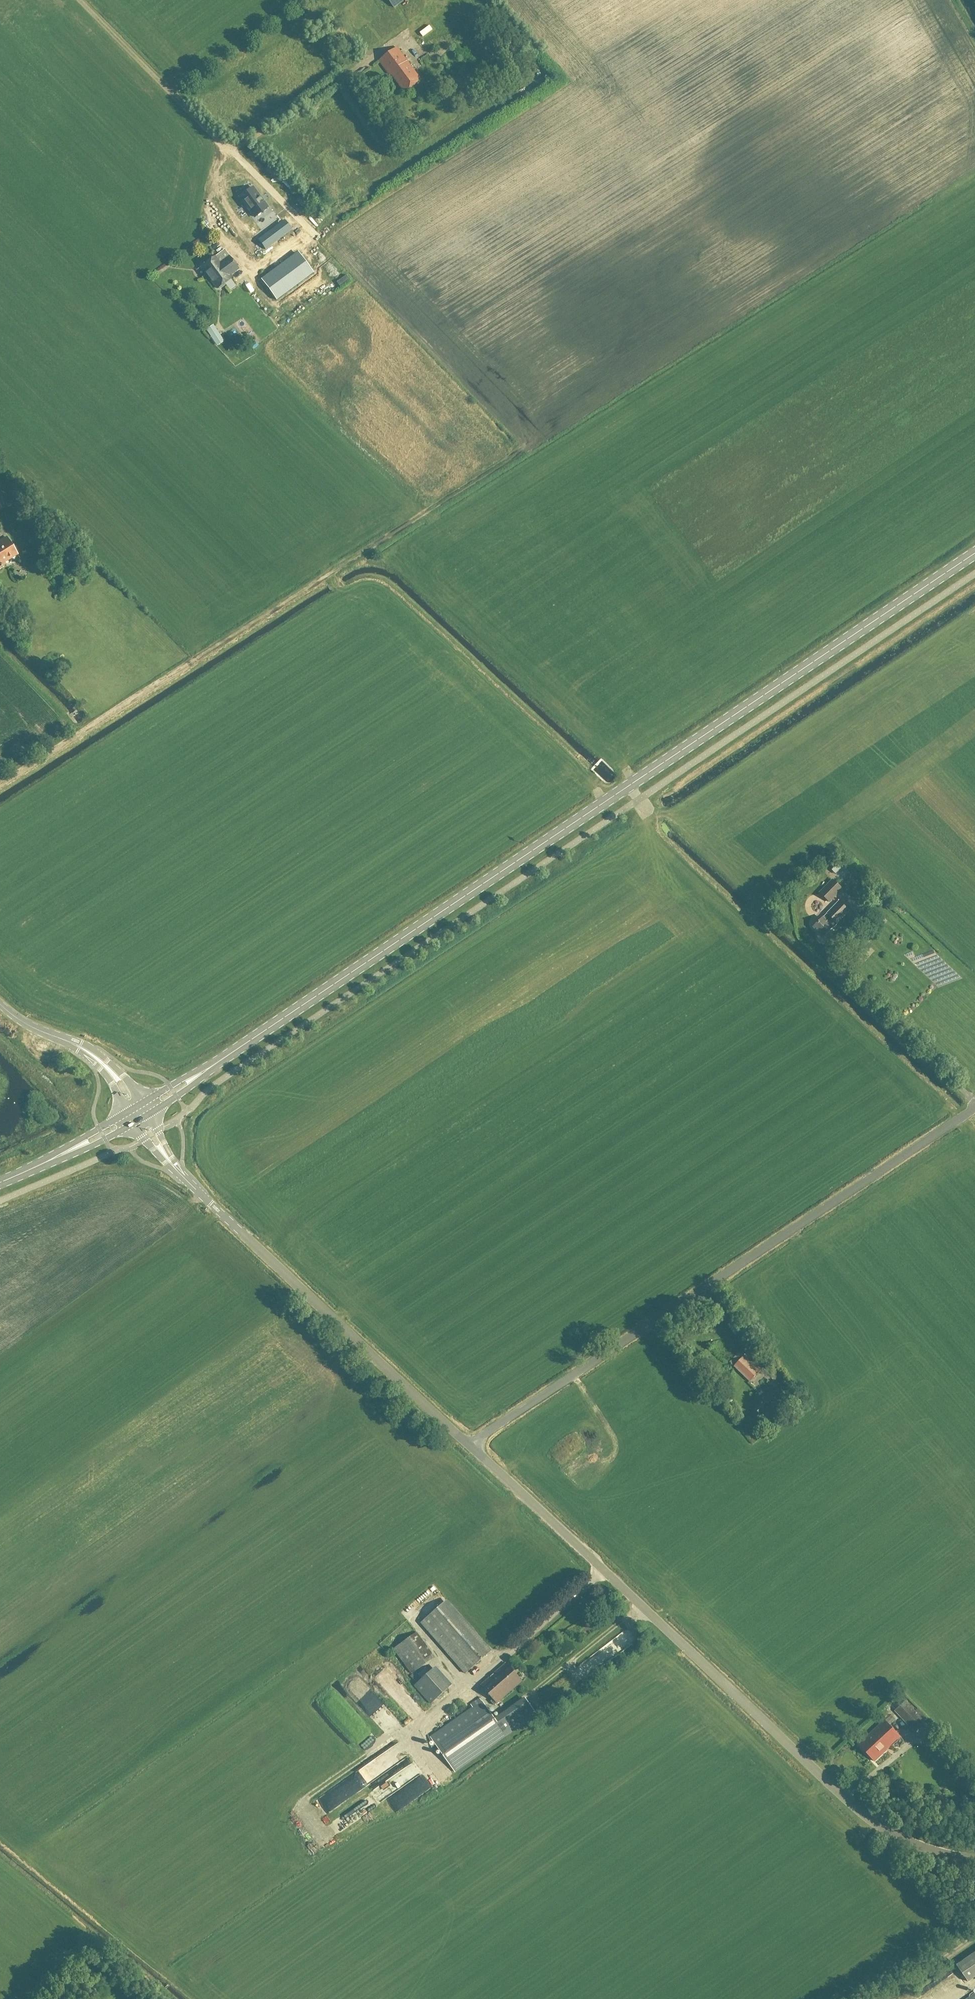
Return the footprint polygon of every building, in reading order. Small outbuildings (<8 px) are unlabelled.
[(396,8),(407,0),(390,0),(396,8)] [(404,92),(421,80),(397,48),(379,61),(390,76),(392,75),(404,92)] [(260,198),(252,188),(240,197),(255,218),(267,208),(263,202),(264,202),(263,202),(260,198),(261,198),(260,198)] [(317,223),(306,228),(310,239),(322,234),(317,223)] [(276,226),(258,240),(265,250),(284,236),(276,226)] [(240,241),(235,244),(242,254),(247,250),(240,241)] [(299,254),(262,281),(277,301),(313,273),(299,254)] [(227,269),(222,262),(220,264),(215,257),(210,261),(209,260),(207,259),(202,263),(202,264),(203,266),(201,267),(211,281),(219,275),(227,269)] [(219,275),(211,281),(217,289),(218,288),(219,289),(221,289),(225,286),(225,285),(224,284),(231,279),(229,276),(238,269),(229,257),(222,262),(227,269),(219,275)] [(209,329),(216,346),(225,342),(218,326),(209,329)] [(17,555),(7,537),(0,541),(0,567),(6,563),(5,562),(17,555)] [(833,881),(820,894),(830,903),(843,891),(833,881)] [(839,902),(814,928),(824,938),(833,929),(832,928),(837,924),(849,912),(839,902)] [(750,1382),(760,1372),(744,1356),(734,1366),(750,1382)] [(778,1406),(787,1397),(770,1382),(764,1389),(766,1391),(752,1406),(763,1417),(776,1404),(778,1406)] [(654,1390),(648,1393),(651,1399),(657,1396),(654,1390)] [(728,1406),(733,1401),(729,1397),(724,1402),(728,1406)] [(465,1674),(486,1655),(442,1605),(421,1623),(465,1674)] [(412,1674),(435,1657),(417,1632),(393,1649),(412,1674)] [(497,1703),(522,1681),(506,1663),(481,1685),(494,1699),(491,1702),(494,1705),(497,1703)] [(430,1705),(452,1685),(436,1667),(414,1686),(430,1705)] [(349,1686),(360,1677),(357,1673),(346,1682),(349,1686)] [(430,1737),(455,1773),(508,1736),(538,1715),(526,1697),(495,1719),(482,1701),(430,1737)] [(914,1733),(925,1723),(904,1701),(893,1711),(914,1733)] [(873,1762),(899,1737),(883,1720),(857,1745),(873,1762)] [(403,1743),(378,1756),(385,1770),(410,1757),(403,1743)] [(417,1763),(372,1793),(379,1803),(423,1773),(417,1763)] [(377,1764),(319,1800),(327,1813),(385,1777),(377,1764)] [(398,1813),(434,1788),(425,1774),(388,1799),(398,1813)] [(974,1977),(974,1953),(956,1966),(968,1982),(974,1977)]
